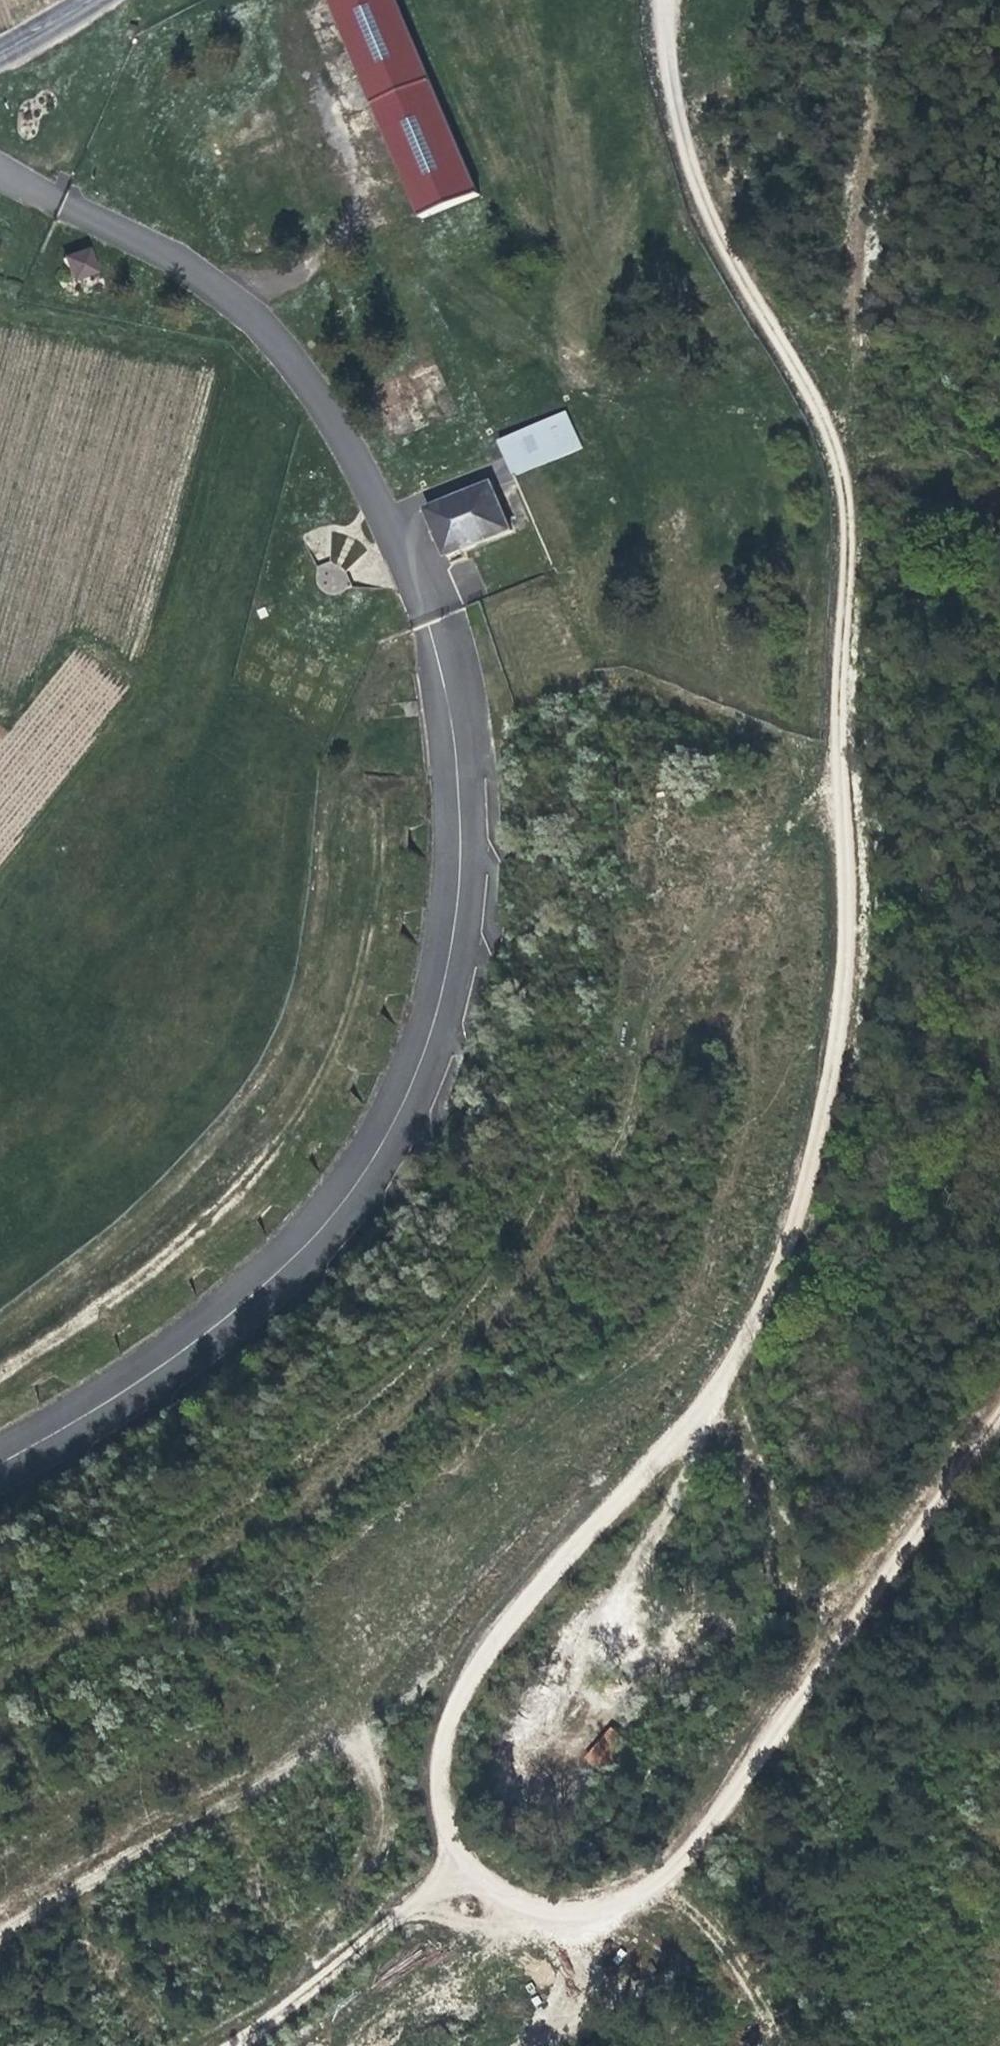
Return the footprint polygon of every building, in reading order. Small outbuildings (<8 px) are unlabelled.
[(466,209),(381,0),(321,0),(314,3),(407,233),(466,209)] [(98,273),(90,247),(64,255),(73,281),(98,273)] [(566,409),(495,438),(511,477),(582,448),(566,409)] [(507,498),(450,521),(467,566),(525,543),(507,498)] [(328,591),(333,604),(347,598),(342,585),(328,591)] [(347,598),(333,604),(339,619),(362,609),(356,595),(347,598)] [(611,1726),(584,1755),(604,1774),(631,1745),(611,1726)]
